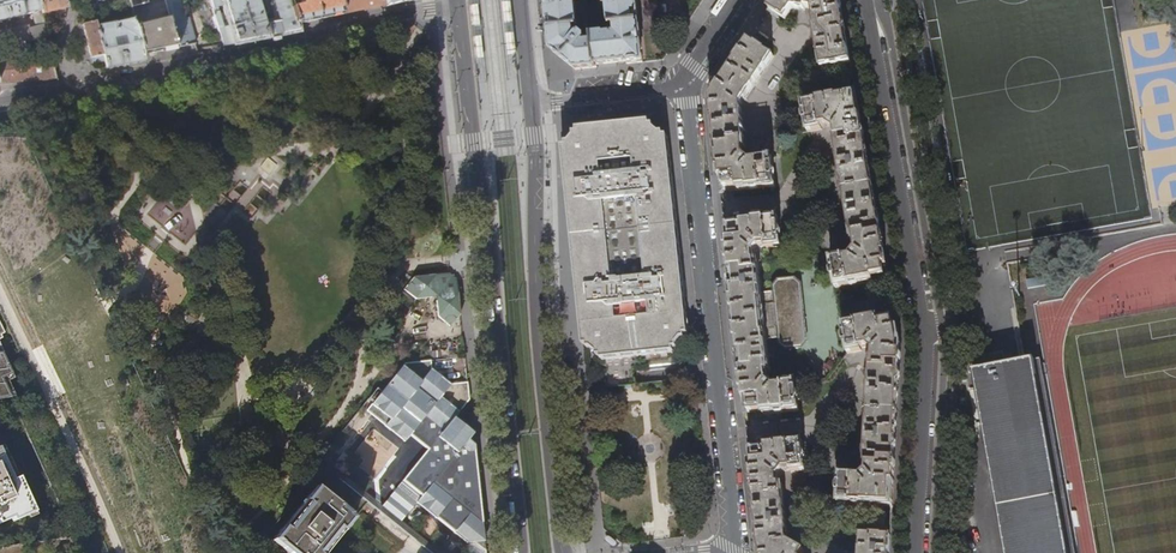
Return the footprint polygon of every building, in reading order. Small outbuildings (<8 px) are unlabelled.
[(36,12),(39,22),(43,22),(41,14),(38,0),(0,0),(0,21),(36,12)] [(41,14),(65,9),(63,0),(38,0),(41,14)] [(92,11),(98,9),(97,2),(105,0),(90,0),(92,11)] [(129,0),(134,20),(143,55),(144,55),(160,51),(177,48),(164,0),(129,0)] [(177,48),(194,44),(187,17),(184,17),(180,0),(164,0),(177,48)] [(223,46),(223,47),(229,46),(236,45),(236,43),(231,26),(223,27),(216,7),(224,4),(223,0),(209,0),(223,46)] [(224,4),(231,26),(236,43),(246,41),(273,35),(298,30),(296,24),(289,0),(223,0),(224,4)] [(338,0),(289,0),(296,24),(297,24),(317,19),(342,14),(338,0)] [(342,14),(361,10),(383,5),(385,5),(383,0),(338,0),(342,14)] [(500,1),(502,22),(512,21),(510,0),(500,1)] [(550,30),(552,51),(560,57),(564,61),(575,70),(597,68),(596,65),(627,62),(628,65),(635,64),(643,63),(638,23),(635,23),(634,15),(637,15),(636,0),(607,0),(609,11),(605,12),(605,16),(609,16),(610,27),(615,27),(616,36),(604,37),(603,36),(591,37),(592,44),(584,45),(574,36),(574,29),(578,28),(576,15),(579,15),(579,6),(576,7),(575,0),(546,0),(550,30)] [(821,68),(851,64),(839,0),(776,0),(773,3),(767,12),(777,19),(779,16),(785,20),(793,8),(804,10),(805,8),(812,9),(814,18),(812,20),(821,68)] [(467,5),(469,25),(479,24),(477,4),(467,5)] [(144,61),(143,55),(134,20),(96,27),(103,54),(105,62),(107,68),(126,65),(144,61)] [(96,27),(95,22),(88,23),(83,25),(91,57),(103,54),(96,27)] [(32,39),(46,37),(45,31),(44,26),(29,29),(29,27),(27,26),(10,30),(13,42),(32,39)] [(503,34),(506,54),(516,53),(513,33),(503,34)] [(471,38),(473,58),(483,57),(480,37),(471,38)] [(719,175),(721,193),(775,187),(772,157),(757,159),(757,161),(750,162),(745,158),(744,150),(746,150),(741,106),(774,57),(749,40),(747,42),(738,57),(727,73),(716,90),(710,98),(712,114),(713,127),(716,150),(719,175)] [(105,62),(103,54),(91,57),(92,64),(105,62)] [(50,56),(50,55),(0,59),(0,83),(26,81),(56,78),(50,56)] [(831,260),(836,289),(874,283),(873,279),(889,275),(887,268),(878,216),(864,136),(856,93),(803,103),(808,133),(823,130),(822,128),(829,127),(835,131),(836,139),(835,139),(853,244),(855,244),(857,252),(853,258),(845,259),(845,257),(831,260)] [(604,360),(607,387),(634,384),(631,357),(675,352),(675,346),(676,344),(678,345),(683,339),(681,338),(683,335),(689,335),(686,309),(681,264),(677,229),(674,195),(669,150),(668,136),(662,137),(659,135),(660,133),(655,128),(653,130),(651,128),(651,122),(637,123),(585,129),(576,130),(577,135),(575,138),(574,137),(569,143),(571,144),(569,146),(563,147),(564,158),(570,208),(574,248),(578,289),(583,330),(584,346),(590,346),(593,348),(591,349),(597,354),(598,353),(601,354),(601,360),(604,360)] [(763,412),(764,415),(799,412),(796,382),(781,383),(782,385),(774,386),(769,382),(768,373),(770,372),(767,340),(780,338),(781,344),(786,349),(802,347),(806,342),(800,284),(795,280),(779,282),(775,287),(775,293),(762,294),(758,262),(756,262),(755,254),(760,248),(767,247),(767,250),(781,248),(778,219),(742,222),(742,226),(724,227),(727,250),(726,250),(729,272),(730,284),(731,284),(732,298),(733,310),(735,329),(736,336),(738,355),(739,367),(740,372),(741,378),(740,378),(741,389),(742,389),(743,402),(744,413),(763,412)] [(459,312),(455,277),(453,275),(454,274),(452,272),(451,274),(448,272),(413,276),(404,288),(416,297),(432,295),(436,290),(441,294),(436,300),(438,316),(450,325),(459,312)] [(838,504),(893,506),(896,434),(900,359),(901,345),(896,318),(880,322),(879,318),(842,325),(847,355),(862,352),(861,350),(868,348),(874,352),(874,360),(871,360),(865,465),(868,465),(867,472),(862,478),(855,477),(855,475),(840,474),(838,504)] [(9,380),(16,376),(3,352),(0,352),(0,381),(9,380)] [(401,484),(420,499),(430,487),(448,503),(439,515),(457,530),(452,536),(473,552),(475,552),(486,540),(475,446),(467,439),(473,431),(453,417),(469,398),(467,381),(448,383),(431,369),(430,359),(404,362),(372,402),(366,410),(403,440),(409,434),(414,428),(432,442),(427,449),(401,484)] [(1004,552),(1067,552),(1033,361),(971,371),(1004,552)] [(6,399),(18,397),(9,380),(0,381),(0,400),(6,399)] [(366,410),(372,402),(367,398),(324,451),(329,455),(366,410)] [(80,417),(90,429),(102,418),(92,406),(80,417)] [(432,442),(414,428),(409,434),(427,449),(432,442)] [(804,550),(788,542),(782,485),(780,485),(779,477),(784,471),(791,470),(791,472),(806,471),(802,441),(748,447),(749,459),(752,482),(755,509),(758,540),(759,552),(803,552),(804,550)] [(12,519),(13,522),(36,512),(19,477),(13,480),(0,451),(0,524),(12,519)] [(431,552),(445,552),(327,457),(321,464),(431,552)] [(314,487),(303,501),(304,502),(283,528),(282,528),(271,541),(286,552),(325,552),(342,532),(343,533),(354,519),(314,487)] [(448,503),(430,487),(420,499),(415,505),(452,536),(457,530),(439,515),(448,503)] [(891,537),(861,535),(860,552),(890,552),(891,537)] [(486,540),(475,552),(487,552),(486,540)]
